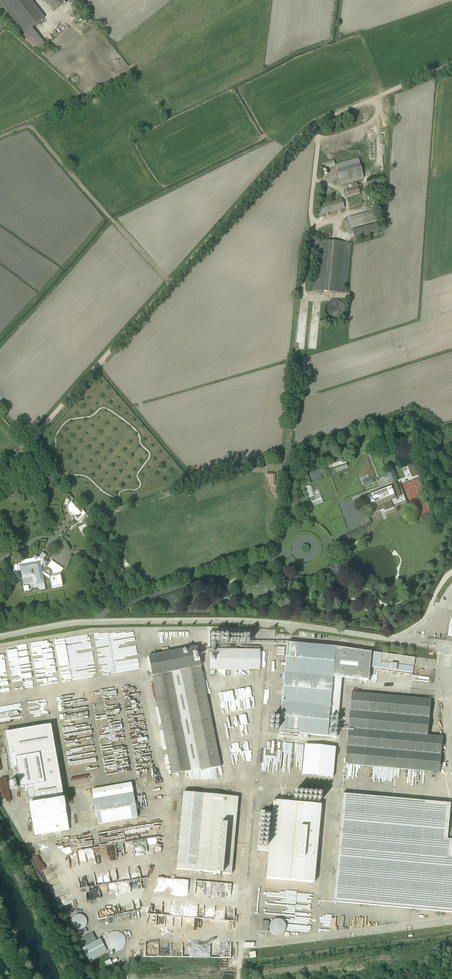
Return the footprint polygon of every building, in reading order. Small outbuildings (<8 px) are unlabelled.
[(31,0),(0,0),(0,3),(25,34),(32,28),(44,18),(31,0)] [(54,10),(66,0),(65,0),(46,0),(54,10)] [(46,45),(32,28),(25,34),(23,35),(39,50),(46,45)] [(336,180),(337,185),(364,178),(358,158),(336,165),(340,179),(336,180)] [(321,164),(322,169),(335,165),(334,161),(321,164)] [(366,182),(369,191),(381,187),(379,178),(366,182)] [(347,197),(360,193),(359,189),(362,188),(361,184),(359,185),(359,184),(357,184),(357,182),(351,184),(352,184),(348,185),(349,189),(345,190),(347,197)] [(318,205),(320,214),(344,208),(342,198),(318,205)] [(348,218),(351,228),(376,221),(373,211),(348,218)] [(352,230),(355,240),(379,234),(376,223),(352,230)] [(343,288),(347,289),(351,244),(316,241),(316,239),(315,239),(314,255),(318,255),(315,290),(343,293),(343,288)] [(343,314),(343,312),(343,310),(342,309),(341,307),(340,305),(339,304),(336,303),(334,302),(333,302),(330,303),(329,303),(328,304),(326,305),(324,307),(324,308),(323,310),(323,312),(323,314),(324,316),(325,318),(326,320),(327,321),(329,322),(332,322),(333,322),(335,322),(337,322),(338,321),(340,319),(341,318),(342,316),(343,314)] [(333,464),(335,471),(348,467),(345,460),(333,464)] [(387,474),(390,483),(394,481),(397,480),(393,472),(387,474)] [(275,477),(275,473),(267,473),(266,473),(266,476),(267,476),(266,477),(270,478),(269,485),(275,486),(276,477),(275,477)] [(374,476),(363,480),(363,481),(362,482),(364,486),(373,482),(372,478),(375,477),(374,476)] [(389,501),(396,499),(393,492),(392,493),(389,487),(373,494),(366,497),(366,498),(365,498),(369,506),(355,511),(356,513),(370,508),(370,509),(383,504),(389,501)] [(311,498),(313,506),(323,502),(320,494),(311,498)] [(73,504),(71,502),(70,503),(69,504),(68,506),(68,507),(68,509),(69,510),(69,511),(70,513),(71,514),(73,515),(74,515),(76,515),(77,515),(79,515),(81,514),(86,519),(88,516),(75,502),(73,504)] [(39,591),(45,589),(44,583),(45,583),(43,574),(50,579),(52,588),(63,586),(60,575),(51,577),(42,571),(41,566),(42,566),(42,565),(42,564),(45,565),(48,562),(44,559),(43,560),(39,557),(35,554),(33,558),(33,559),(19,561),(17,563),(15,565),(14,567),(14,569),(13,571),(14,575),(16,578),(19,580),(20,580),(18,572),(20,571),(20,572),(21,572),(22,577),(32,575),(31,570),(35,569),(38,584),(36,584),(36,587),(39,587),(39,591)] [(63,568),(51,560),(47,566),(45,566),(45,565),(42,566),(43,571),(48,571),(49,575),(60,573),(63,568)] [(57,651),(59,672),(71,671),(72,680),(77,677),(74,675),(76,671),(81,670),(79,656),(86,669),(94,665),(87,662),(88,661),(82,652),(80,652),(79,648),(84,639),(84,644),(88,643),(86,647),(84,644),(85,650),(87,649),(87,654),(91,646),(85,636),(65,638),(66,644),(60,647),(62,650),(57,651)] [(36,645),(31,646),(36,675),(40,674),(41,680),(37,681),(37,684),(51,682),(50,681),(52,679),(51,675),(55,675),(56,673),(54,671),(56,669),(54,658),(51,659),(51,656),(47,653),(42,649),(52,648),(51,643),(41,644),(40,641),(36,642),(36,645)] [(329,715),(336,647),(287,643),(285,663),(281,662),(281,665),(285,666),(279,732),(300,734),(300,738),(309,738),(309,735),(336,737),(338,716),(329,715)] [(10,650),(7,650),(12,681),(17,680),(19,688),(33,685),(28,648),(25,648),(24,644),(9,646),(10,650)] [(210,649),(210,674),(215,674),(215,670),(260,670),(260,650),(260,646),(236,646),(236,650),(227,649),(227,646),(219,646),(219,649),(210,649)] [(201,771),(220,767),(196,647),(148,657),(171,774),(200,768),(201,771)] [(414,658),(374,652),(371,667),(412,673),(414,658)] [(104,663),(100,663),(101,673),(107,672),(107,669),(110,669),(110,670),(112,669),(112,666),(105,668),(104,663)] [(248,687),(227,690),(230,710),(233,709),(233,710),(251,707),(248,687)] [(351,692),(345,764),(440,773),(443,737),(428,735),(431,699),(351,692)] [(246,714),(232,716),(234,726),(226,727),(227,738),(246,735),(245,725),(249,724),(248,717),(246,718),(246,714)] [(5,732),(11,768),(17,767),(20,787),(23,787),(24,791),(27,790),(34,836),(69,830),(51,725),(5,732)] [(335,746),(304,744),(302,774),(333,777),(335,746)] [(88,774),(98,772),(94,752),(86,753),(80,754),(81,756),(79,757),(79,759),(75,759),(76,766),(69,768),(71,781),(88,778),(88,774)] [(10,790),(17,789),(16,781),(8,782),(10,790)] [(131,782),(91,789),(98,825),(137,818),(131,782)] [(232,874),(239,796),(183,793),(176,869),(232,874)] [(343,794),(333,902),(451,913),(451,859),(451,849),(451,841),(447,840),(450,804),(343,794)] [(7,803),(9,809),(14,807),(11,796),(5,798),(6,803),(7,803)] [(321,805),(273,800),(272,812),(261,811),(257,851),(268,852),(266,878),(314,883),(321,805)] [(44,876),(58,908),(61,907),(64,913),(74,908),(71,901),(68,902),(55,871),(44,876)] [(200,900),(212,900),(212,894),(208,894),(209,882),(201,881),(200,900)] [(116,884),(111,884),(112,892),(116,891),(116,892),(123,891),(122,882),(116,883),(116,884)] [(86,924),(87,922),(86,921),(86,919),(85,918),(84,917),(83,916),(82,915),(81,915),(79,915),(78,915),(77,915),(75,916),(74,917),(73,918),(72,919),(72,920),(72,922),(72,923),(72,925),(73,926),(74,927),(75,928),(76,929),(77,929),(79,929),(80,929),(82,929),(83,928),(84,927),(85,926),(86,925),(86,924)] [(277,934),(279,934),(282,933),(284,931),(285,929),(285,926),(285,923),(283,921),(281,919),(278,918),(276,918),(273,919),(271,921),(270,923),(269,925),(269,928),(270,930),(272,932),(274,934),(277,934)] [(232,923),(223,922),(223,933),(232,934),(232,923)] [(125,943),(125,941),(125,939),(125,937),(124,936),(123,934),(121,933),(120,932),(118,932),(116,931),(114,931),(112,932),(111,933),(109,934),(108,935),(106,939),(106,941),(106,943),(106,945),(107,946),(108,948),(110,949),(112,950),(113,951),(115,951),(117,951),(119,951),(121,950),(123,948),(124,947),(125,945),(125,943)] [(78,940),(89,960),(106,951),(100,939),(96,940),(92,933),(78,940)] [(248,937),(243,943),(247,946),(252,940),(248,937)]
